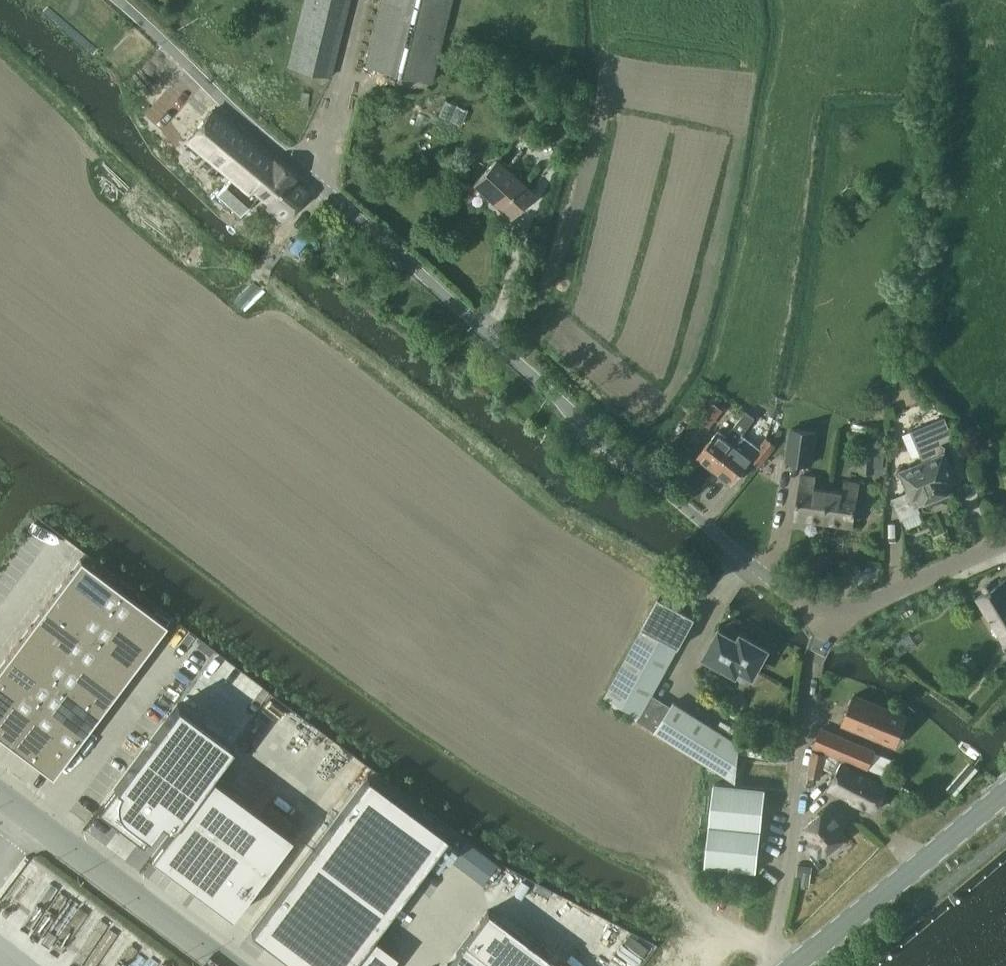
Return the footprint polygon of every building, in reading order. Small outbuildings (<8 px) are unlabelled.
[(289,66),(330,76),(349,0),(305,0),(289,66)] [(430,81),(450,0),(383,0),(367,65),(430,81)] [(146,75),(128,97),(149,115),(167,93),(146,75)] [(214,108),(190,135),(235,175),(229,181),(217,195),(241,216),(260,195),(269,203),(267,206),(284,220),(309,190),(295,179),(296,177),(275,159),(273,162),(266,155),(216,110),(214,108)] [(496,159),(474,182),(511,216),(533,193),(496,159)] [(714,403),(707,411),(715,417),(722,409),(714,403)] [(709,464),(714,469),(743,433),(754,419),(744,411),(732,426),(735,428),(727,437),(718,430),(698,455),(701,458),(702,460),(706,464),(709,464)] [(932,509),(937,502),(942,500),(950,501),(955,495),(949,482),(955,479),(944,453),(945,446),(940,442),(954,436),(945,415),(911,429),(925,461),(902,471),(910,491),(894,498),(902,517),(919,510),(917,505),(922,503),(924,508),(932,509)] [(791,429),(787,460),(811,463),(816,432),(791,429)] [(743,433),(714,469),(721,474),(719,476),(727,482),(729,480),(731,482),(751,456),(761,464),(775,445),(765,436),(757,445),(743,433)] [(862,447),(861,471),(874,471),(876,447),(862,447)] [(807,518),(824,521),(829,491),(814,488),(816,476),(802,474),(796,514),(807,516),(807,518)] [(842,493),(829,491),(824,521),(842,523),(843,521),(854,523),(860,482),(844,480),(842,493)] [(107,613),(124,590),(81,558),(64,581),(107,613)] [(983,586),(986,591),(977,597),(1005,644),(1003,645),(1005,651),(1005,580),(994,587),(991,582),(983,586)] [(90,636),(107,613),(64,581),(47,603),(90,636)] [(124,590),(107,613),(150,645),(167,623),(124,590)] [(630,709),(628,714),(652,730),(654,730),(736,783),(739,741),(673,700),(671,704),(652,693),(694,615),(659,596),(654,604),(605,695),(630,709)] [(30,626),(73,659),(90,636),(47,603),(30,626)] [(150,645),(107,613),(90,636),(133,668),(150,645)] [(30,626),(13,649),(56,681),(73,659),(30,626)] [(720,629),(705,656),(711,659),(735,672),(741,662),(755,669),(767,646),(742,633),(739,639),(720,629)] [(90,636),(73,659),(116,691),(133,668),(90,636)] [(13,649),(0,666),(0,675),(17,688),(39,704),(56,681),(13,649)] [(99,714),(116,691),(73,659),(56,681),(99,714)] [(997,669),(998,673),(1001,676),(1005,675),(1005,674),(1005,667),(1004,665),(1000,666),(997,669)] [(17,688),(0,675),(0,711),(17,688)] [(82,736),(99,714),(56,681),(39,704),(60,720),(82,736)] [(10,743),(39,704),(17,688),(0,711),(0,736),(10,743)] [(843,720),(851,724),(895,742),(906,715),(854,693),(843,720)] [(102,805),(98,809),(118,824),(118,825),(143,843),(161,819),(172,827),(233,745),(223,737),(223,736),(178,703),(101,805),(102,805)] [(39,704),(10,743),(31,759),(60,720),(39,704)] [(719,716),(715,722),(729,731),(733,725),(719,716)] [(82,736),(60,720),(31,759),(53,775),(82,736)] [(812,747),(828,754),(851,763),(863,768),(871,749),(817,726),(812,747)] [(741,744),(740,753),(764,756),(765,746),(741,744)] [(808,774),(823,778),(828,754),(813,750),(808,774)] [(828,787),(851,798),(875,810),(887,785),(851,766),(841,761),(828,787)] [(262,813),(212,775),(151,856),(154,858),(162,864),(232,916),(293,835),(284,829),(262,813)] [(251,932),(297,965),(387,965),(395,956),(372,938),(448,836),(368,777),(251,932)] [(766,788),(715,782),(706,864),(756,870),(766,788)] [(844,836),(842,833),(849,827),(831,804),(803,826),(811,836),(806,840),(817,854),(824,848),(826,850),(844,836)] [(796,877),(812,879),(813,867),(798,864),(796,877)] [(488,910),(464,942),(496,965),(563,965),(488,910)] [(464,942),(445,965),(496,965),(464,942)]
